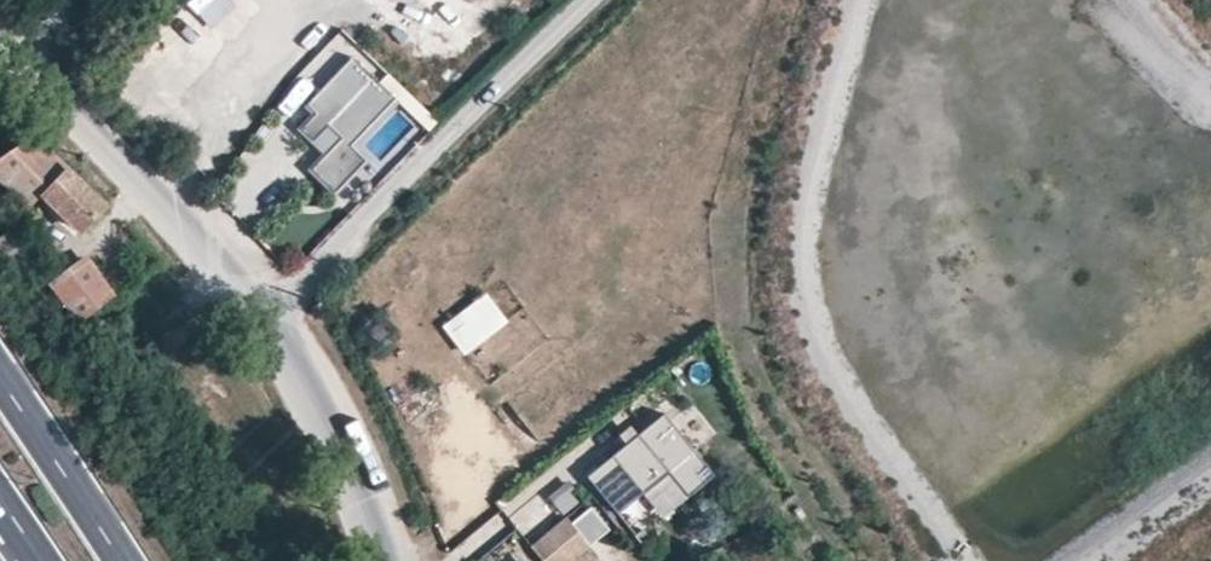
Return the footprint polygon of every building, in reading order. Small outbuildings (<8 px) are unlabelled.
[(353,51),(307,99),(312,104),(340,131),(326,146),(310,163),(334,185),(365,154),(351,141),(397,93),(353,51)] [(340,131),(312,104),(300,121),(326,146),(340,131)] [(37,135),(0,158),(0,176),(31,207),(45,194),(70,167),(37,135)] [(70,167),(45,194),(80,230),(109,203),(70,167)] [(0,209),(0,223),(13,237),(35,220),(28,209),(18,216),(12,208),(5,213),(1,209),(0,209)] [(88,262),(54,287),(79,323),(114,296),(88,262)] [(508,321),(487,292),(445,323),(466,352),(508,321)] [(664,413),(590,474),(618,510),(669,470),(691,492),(716,472),(664,413)] [(534,544),(548,560),(570,560),(590,545),(567,517),(534,544)] [(507,536),(482,560),(532,560),(507,536)]
